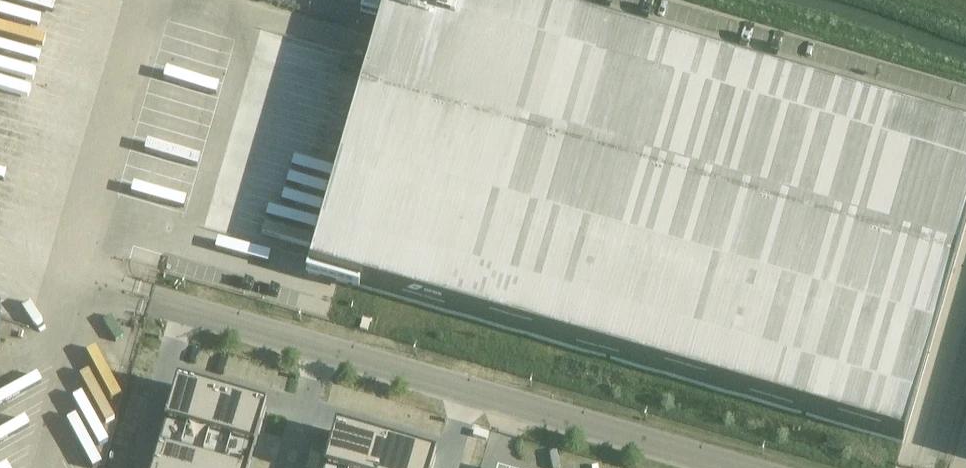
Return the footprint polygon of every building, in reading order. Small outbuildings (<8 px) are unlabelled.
[(336,21),(342,0),(265,0),(336,21)] [(307,276),(352,289),(352,290),(359,292),(360,288),(445,312),(903,444),(965,225),(965,133),(706,58),(504,0),(366,0),(362,17),(380,22),(308,273),(307,276)] [(177,385),(165,426),(188,433),(199,392),(177,385)] [(199,392),(188,433),(203,437),(209,439),(221,398),(199,392)] [(221,398),(209,439),(231,445),(243,405),(221,398)] [(243,405),(231,445),(254,452),(266,411),(243,405)] [(165,426),(158,449),(196,460),(203,437),(188,433),(165,426)] [(325,467),(352,467),(361,438),(335,431),(325,467)] [(196,460),(223,467),(250,467),(254,452),(231,445),(209,439),(203,437),(196,460)] [(352,467),(379,467),(386,445),(361,438),(352,467)] [(379,467),(406,467),(410,452),(386,445),(379,467)] [(153,467),(194,467),(196,460),(158,449),(153,467)] [(406,467),(433,467),(436,460),(410,452),(406,467)]
